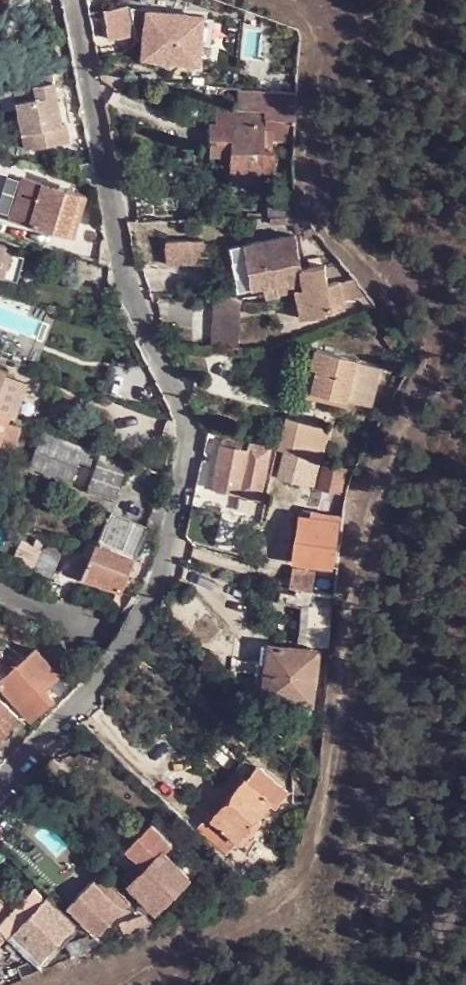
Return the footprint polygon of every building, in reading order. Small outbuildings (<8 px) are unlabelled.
[(129,4),(105,9),(110,38),(134,33),(129,4)] [(204,18),(148,10),(144,39),(157,41),(155,59),(198,64),(204,18)] [(157,41),(144,39),(142,57),(155,59),(157,41)] [(67,123),(57,71),(37,75),(39,82),(17,86),(26,132),(34,130),(37,147),(74,141),(71,122),(67,123)] [(298,92),(238,86),(238,107),(240,108),(268,109),(264,184),(274,185),(275,142),(295,142),(297,120),(278,119),(279,99),(297,99),(298,92)] [(240,108),(238,107),(218,108),(217,123),(234,125),(239,125),(240,108)] [(233,183),(264,184),(268,109),(240,108),(239,125),(234,125),(233,147),(233,157),(233,183)] [(234,125),(217,123),(213,123),(212,146),(233,147),(234,125)] [(233,147),(212,146),(213,156),(224,157),(233,157),(233,147)] [(38,199),(43,181),(24,176),(11,218),(31,224),(38,199)] [(86,194),(43,181),(38,199),(31,224),(74,238),(86,194)] [(300,209),(296,199),(270,200),(268,217),(292,217),(305,216),(300,209)] [(313,226),(305,216),(292,217),(298,231),(313,226)] [(8,221),(4,232),(16,236),(19,225),(8,221)] [(246,242),(253,287),(258,287),(277,284),(302,279),(304,286),(309,317),(332,313),(332,309),(351,306),(349,299),(370,295),(359,282),(355,277),(329,283),(326,263),(300,267),(295,234),(246,242)] [(169,239),(168,262),(204,262),(204,237),(187,238),(170,238),(169,239)] [(304,286),(302,279),(277,284),(278,291),(304,286)] [(238,346),(243,296),(215,293),(210,344),(238,346)] [(313,391),(348,399),(350,400),(359,360),(359,358),(317,349),(312,366),(319,368),(313,391)] [(265,361),(265,353),(252,352),(253,361),(265,361)] [(350,400),(371,405),(379,371),(380,366),(359,360),(350,400)] [(306,394),(313,391),(319,368),(312,366),(306,394)] [(13,373),(8,371),(0,393),(0,401),(4,401),(13,373)] [(313,391),(306,394),(347,404),(348,399),(313,391)] [(2,414),(0,419),(0,425),(9,429),(13,418),(2,414)] [(287,418),(280,449),(286,450),(316,458),(322,458),(329,427),(287,418)] [(91,486),(103,455),(47,433),(34,464),(91,486)] [(260,497),(270,449),(250,445),(250,442),(225,436),(215,486),(260,497)] [(316,458),(286,450),(282,465),(281,469),(279,475),(310,482),(316,458)] [(133,461),(104,451),(103,455),(91,486),(91,488),(119,499),(133,461)] [(322,486),(328,460),(322,458),(316,458),(310,482),(310,483),(322,486)] [(342,492),(348,465),(340,463),(328,460),(322,486),(321,487),(342,492)] [(112,514),(101,539),(137,555),(148,529),(112,514)] [(302,516),(296,560),(318,564),(336,567),(342,522),(336,522),(302,516)] [(47,544),(62,551),(64,546),(49,539),(47,544)] [(123,591),(137,555),(101,539),(92,557),(83,578),(123,591)] [(53,574),(62,551),(47,544),(44,543),(34,566),(53,574)] [(63,569),(83,578),(92,557),(72,548),(63,569)] [(318,564),(296,560),(295,568),(292,586),(299,588),(315,591),(318,564)] [(83,578),(63,569),(61,572),(80,581),(83,578)] [(282,599),(297,603),(299,588),(292,586),(285,584),(282,599)] [(333,644),(337,596),(315,591),(299,588),(297,603),(297,604),(313,604),(310,643),(333,644)] [(322,649),(273,642),(271,661),(267,696),(316,702),(322,649)] [(45,658),(52,666),(63,655),(64,654),(58,646),(45,658)] [(16,703),(31,718),(53,699),(45,689),(60,675),(52,666),(45,658),(41,654),(24,670),(37,684),(16,703)] [(75,668),(63,655),(52,666),(60,675),(64,679),(75,668)] [(255,705),(267,696),(271,661),(265,660),(261,660),(259,670),(255,705)] [(11,708),(16,703),(37,684),(24,670),(0,691),(0,697),(11,708)] [(267,696),(255,705),(315,712),(316,702),(267,696)] [(18,716),(11,708),(0,697),(0,734),(18,716)] [(247,782),(200,833),(215,847),(228,860),(241,845),(237,842),(271,803),(278,809),(292,794),(262,767),(248,782),(247,782)] [(140,861),(128,873),(160,905),(188,876),(166,854),(177,843),(154,821),(128,849),(140,861)] [(100,876),(94,881),(123,908),(129,903),(100,876)] [(97,931),(123,908),(94,881),(92,880),(68,903),(97,931)] [(46,899),(35,889),(13,912),(0,925),(0,929),(5,933),(9,937),(46,899)] [(9,937),(37,963),(74,925),(46,899),(9,937)] [(13,912),(0,900),(0,925),(13,912)] [(151,924),(141,915),(129,921),(133,931),(151,924)] [(102,943),(119,937),(116,930),(109,933),(109,934),(97,939),(102,943)] [(0,937),(0,946),(9,937),(5,933),(0,937)] [(74,955),(89,950),(83,936),(69,942),(74,955)]
